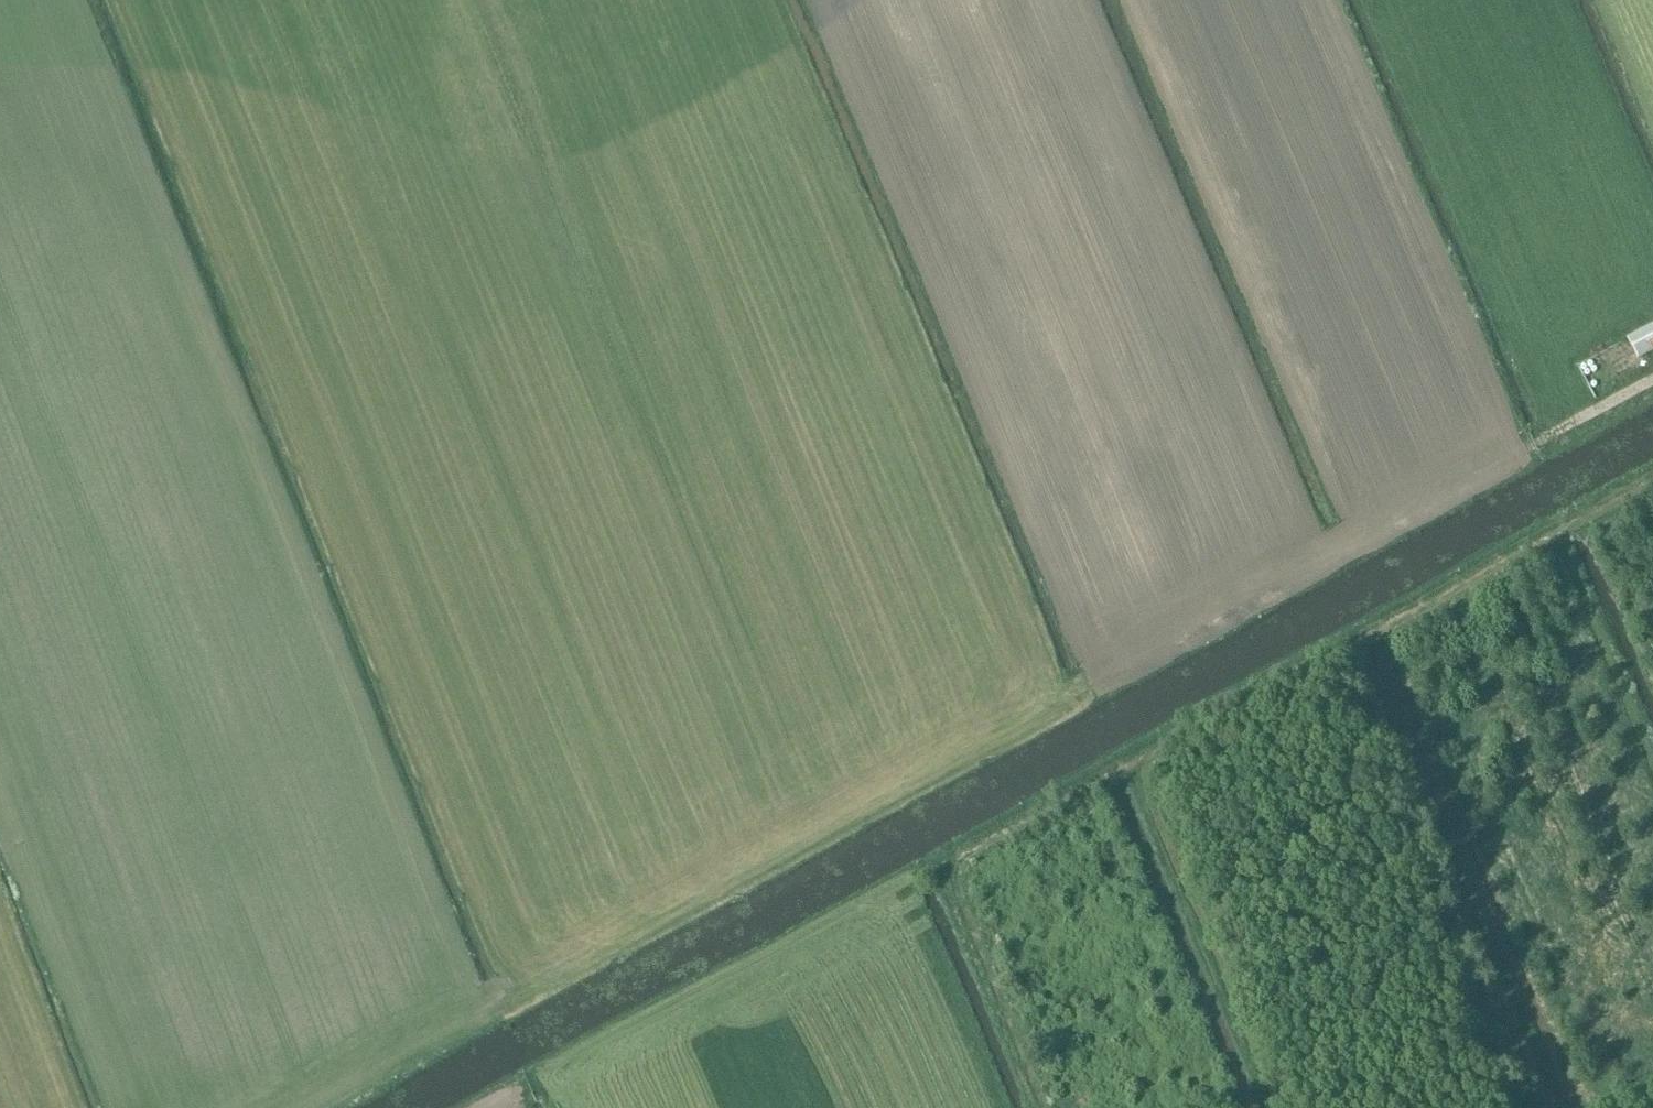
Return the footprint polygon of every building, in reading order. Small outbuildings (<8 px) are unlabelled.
[(1652,352),(1652,327),(1628,340),(1638,360),(1652,352)]
